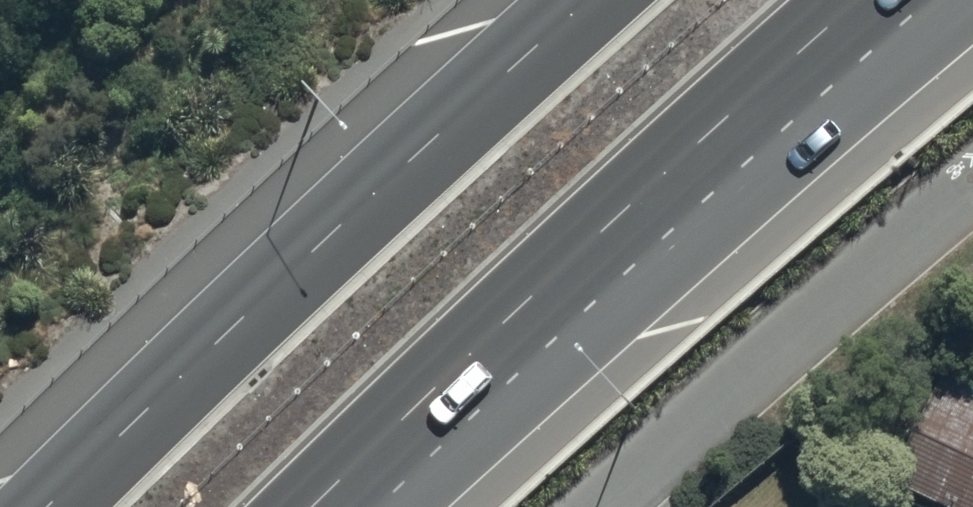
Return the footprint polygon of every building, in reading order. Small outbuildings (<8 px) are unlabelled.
[(949,342),(896,454),(972,490),(972,354),(949,342)]
